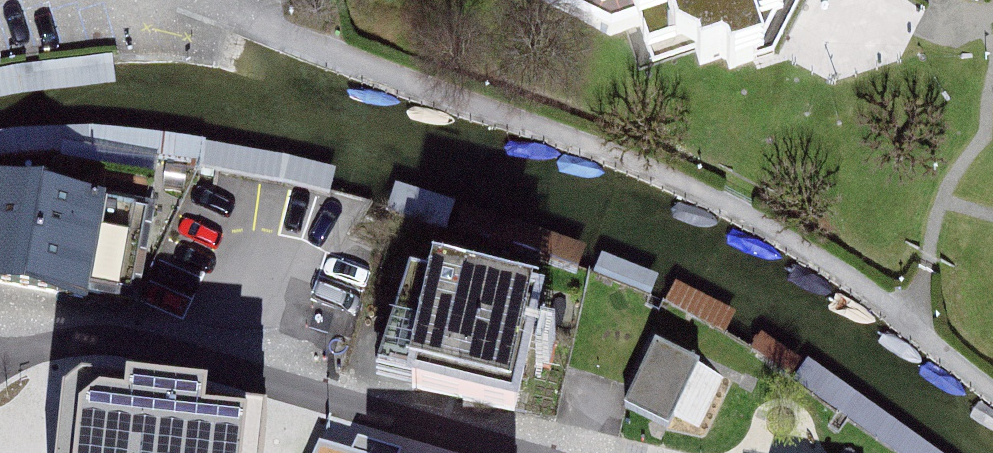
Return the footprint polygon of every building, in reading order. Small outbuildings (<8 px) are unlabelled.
[(742,88),(790,0),(580,0),(742,88)] [(106,321),(123,216),(0,196),(0,303),(106,321)] [(384,402),(523,425),(540,321),(401,298),(384,402)] [(625,420),(701,452),(733,387),(659,351),(625,420)] [(204,426),(64,403),(56,452),(199,452),(204,426)]
